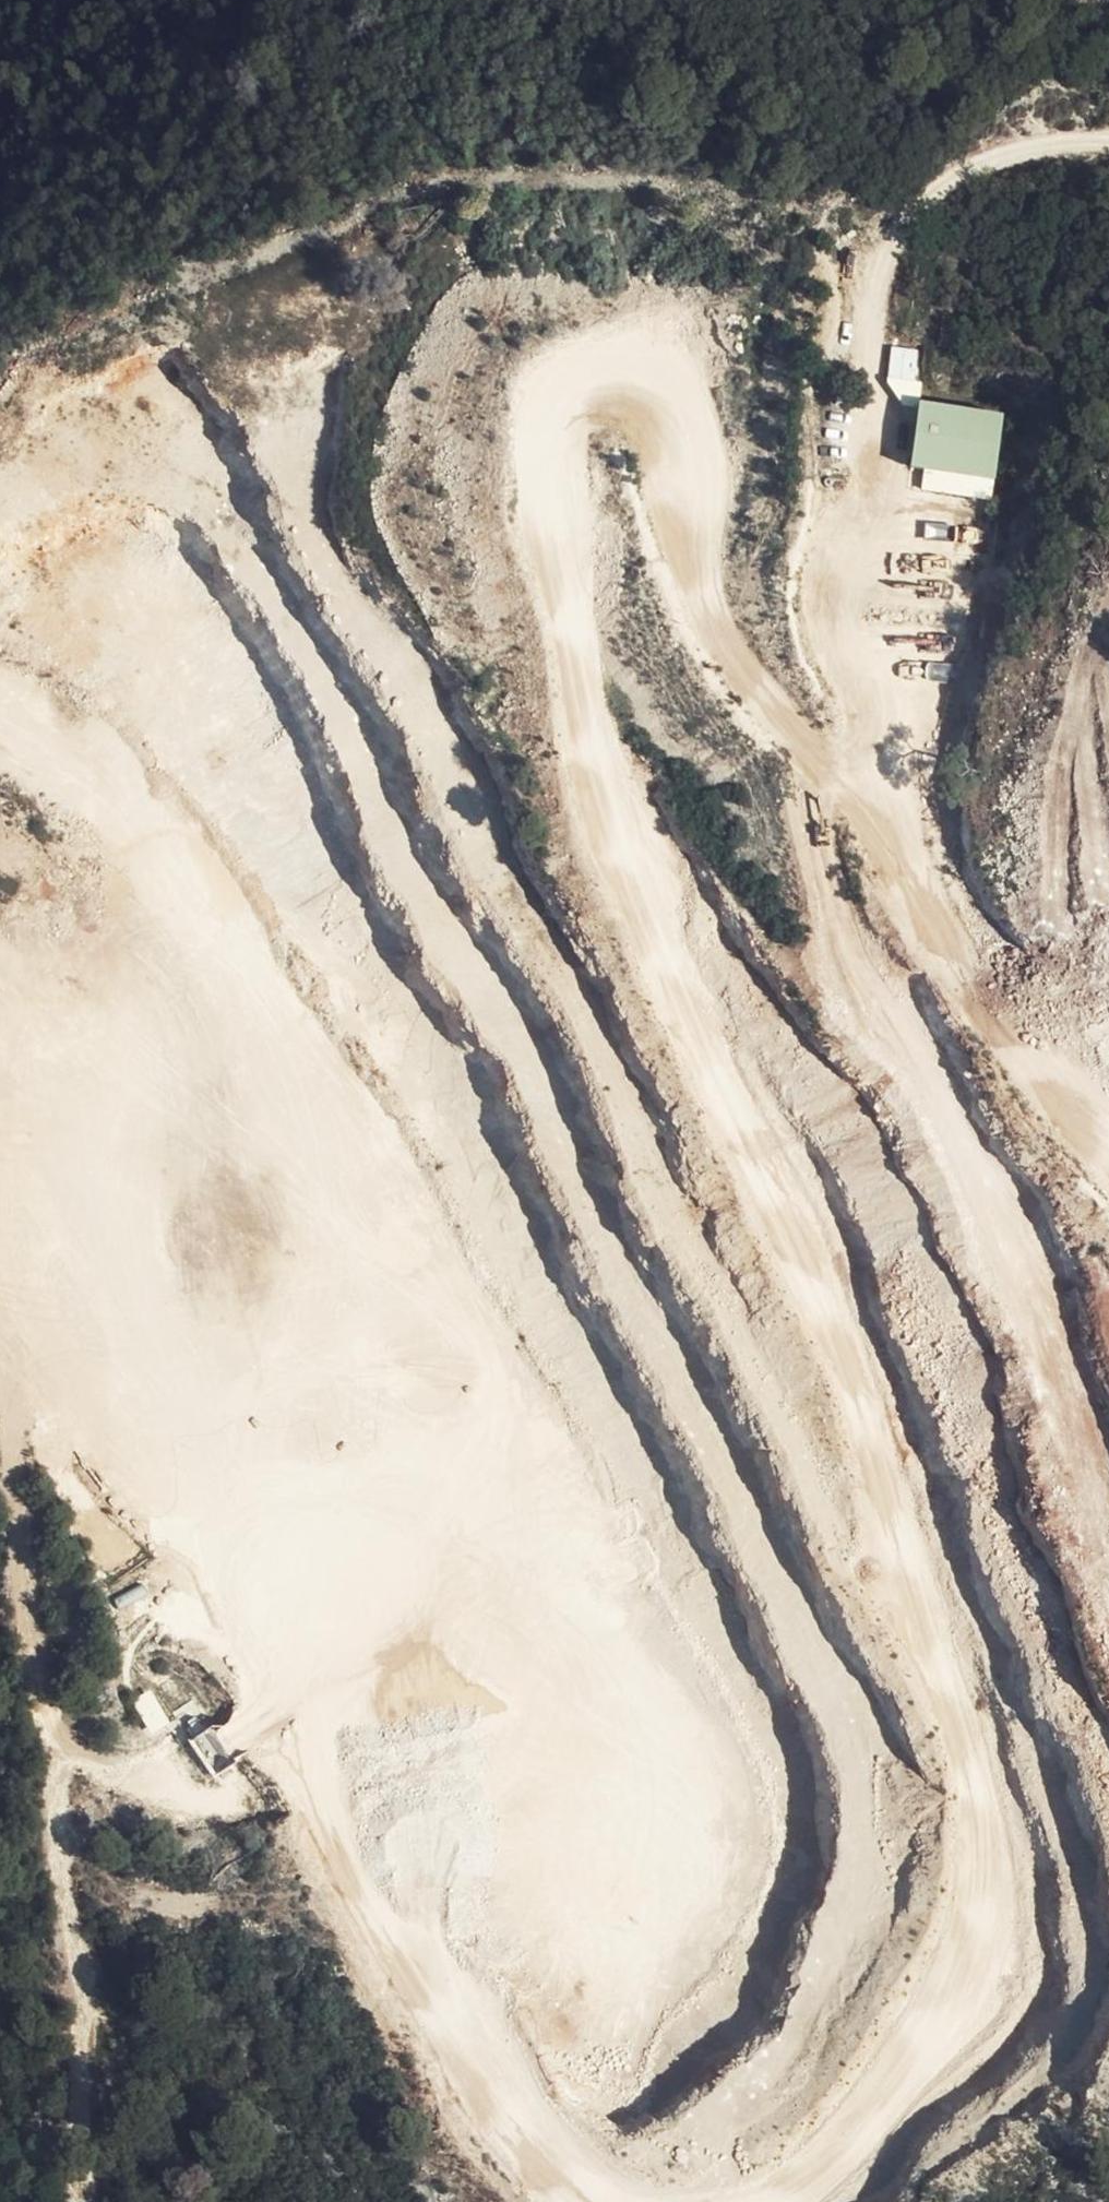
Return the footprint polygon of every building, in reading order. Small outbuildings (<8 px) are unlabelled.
[(917,395),(918,348),(890,347),(889,394),(917,395)] [(1028,422),(945,420),(943,482),(965,483),(965,503),(1010,505),(1010,484),(1027,484),(1028,422)] [(151,1690),(131,1700),(149,1734),(169,1723),(151,1690)] [(189,1739),(210,1775),(231,1763),(210,1727),(189,1739)]
